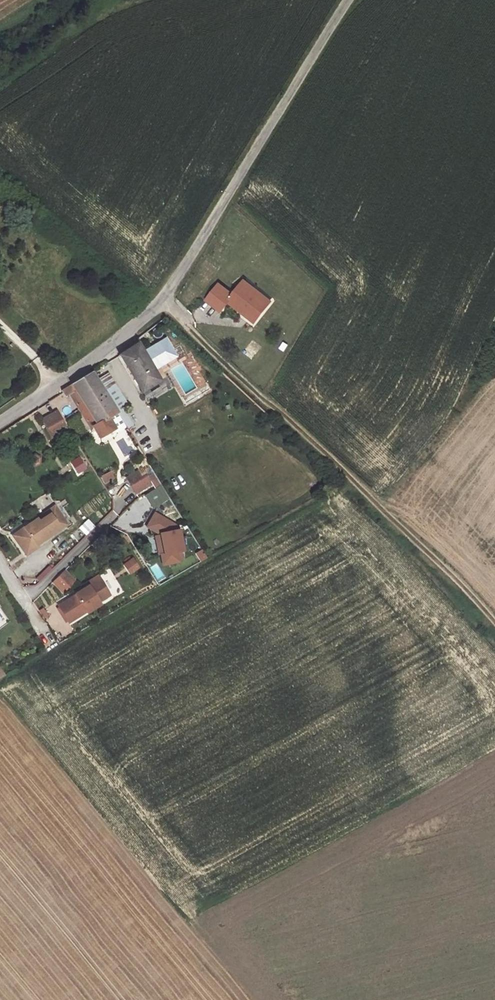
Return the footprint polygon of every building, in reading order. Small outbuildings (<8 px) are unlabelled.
[(251,288),(254,284),(244,277),(232,292),(218,281),(206,297),(220,308),(227,298),(255,319),(269,302),(251,288)] [(272,298),(254,284),(251,288),(269,302),(272,298)] [(140,390),(158,379),(134,342),(116,353),(140,390)] [(97,377),(105,389),(118,410),(129,403),(108,369),(97,377)] [(75,389),(87,407),(99,399),(98,394),(105,389),(97,377),(93,370),(62,389),(66,396),(69,393),(75,389)] [(75,389),(69,393),(80,412),(87,407),(75,389)] [(99,399),(87,407),(97,424),(93,427),(100,438),(117,428),(109,416),(118,410),(105,389),(98,394),(99,399)] [(87,407),(80,412),(91,428),(93,427),(97,424),(87,407)] [(54,436),(67,427),(64,422),(58,411),(44,420),(54,436)] [(126,476),(128,479),(142,470),(141,468),(126,476)] [(151,484),(142,470),(128,479),(136,492),(151,484)] [(99,477),(103,484),(113,477),(109,471),(99,477)] [(52,505),(34,517),(36,520),(47,512),(48,514),(55,509),(52,505)] [(34,517),(11,534),(24,553),(36,545),(34,543),(64,522),(55,509),(48,514),(47,512),(36,520),(34,517)] [(144,527),(158,534),(155,535),(162,564),(183,559),(176,530),(174,531),(177,525),(152,512),(144,527)] [(205,557),(200,549),(194,552),(199,561),(205,557)] [(139,566),(133,558),(123,565),(129,573),(139,566)] [(62,572),(50,583),(57,589),(68,578),(62,572)] [(73,594),(57,602),(67,620),(84,610),(86,612),(98,605),(97,603),(109,596),(98,577),(72,592),(73,594)]
